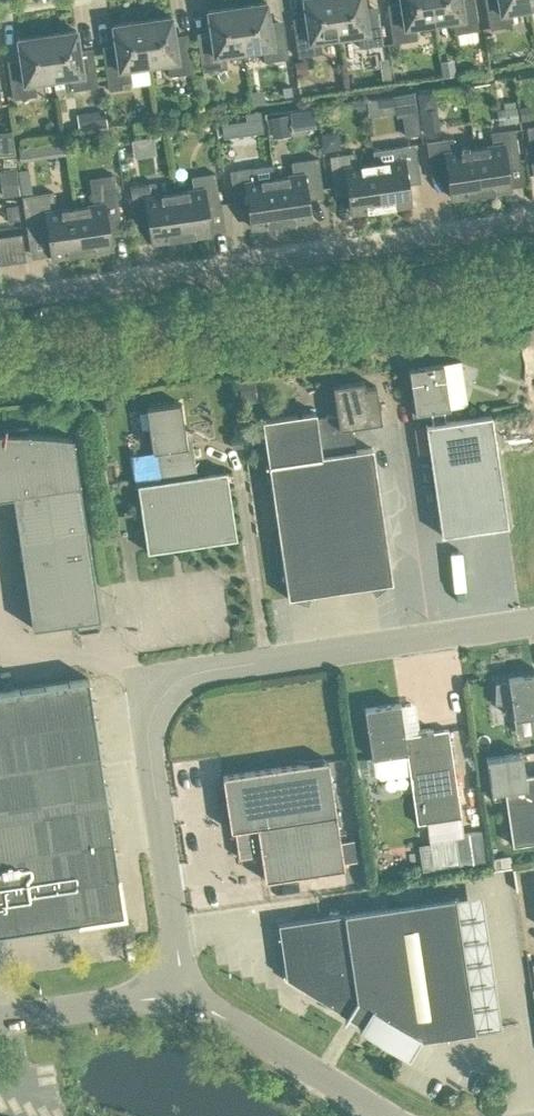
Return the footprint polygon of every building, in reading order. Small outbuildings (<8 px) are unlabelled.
[(333,0),(303,0),(306,21),(293,23),(297,55),(321,52),(319,39),(338,36),(333,0)] [(338,36),(357,33),(359,47),(383,43),(378,10),(365,12),(363,0),(333,0),(338,36)] [(430,0),(400,0),(401,7),(387,9),(392,42),(417,38),(415,25),(433,22),(430,0)] [(433,22),(452,19),(454,32),(478,29),(474,0),(430,0),(433,22)] [(528,0),(485,0),(490,28),(513,24),(511,10),(530,7),(528,0)] [(266,1),(237,5),(243,50),(262,47),(264,60),(288,57),(283,24),(270,26),(266,1)] [(243,50),(237,5),(207,10),(211,35),(197,37),(202,70),(226,66),(224,53),(243,50)] [(171,15),(142,19),(148,64),(167,61),(169,75),(193,71),(188,38),(175,40),(171,15)] [(148,64),(142,19),(112,24),(116,49),(103,51),(108,89),(122,87),(121,82),(131,80),(129,67),(148,64)] [(76,29),(46,33),(53,78),(72,75),(74,89),(97,85),(93,52),(79,54),(76,29)] [(53,78),(46,33),(17,38),(21,63),(7,65),(12,98),(36,94),(34,81),(53,78)] [(308,73),(306,59),(294,61),(296,75),(308,73)] [(455,74),(453,59),(440,61),(442,76),(455,74)] [(391,77),(389,65),(380,66),(382,78),(391,77)] [(207,94),(204,75),(198,76),(201,95),(207,94)] [(201,95),(198,76),(192,77),(195,96),(201,95)] [(297,95),(296,85),(281,87),(282,97),(297,95)] [(518,121),(515,101),(503,103),(503,108),(499,109),(501,123),(518,121)] [(26,103),(8,106),(10,119),(28,116),(26,103)] [(533,118),(530,104),(518,107),(521,120),(533,118)] [(106,123),(104,109),(76,113),(78,127),(106,123)] [(290,134),(287,113),(269,116),(269,117),(266,118),(268,133),(271,133),(272,137),(290,134)] [(419,134),(416,114),(402,116),(405,136),(419,134)] [(237,121),(221,123),(223,137),(239,134),(237,121)] [(492,144),(474,147),(480,192),(510,188),(506,163),(519,161),(514,128),(491,131),(492,144)] [(13,153),(10,130),(0,132),(0,153),(13,153)] [(480,192),(474,147),(455,150),(453,137),(426,141),(431,174),(447,171),(451,196),(480,192)] [(40,157),(38,142),(18,145),(20,160),(40,157)] [(393,159),(374,162),(380,207),(410,203),(406,177),(419,175),(415,143),(391,146),(393,159)] [(380,207),(374,162),(355,165),(353,152),(329,155),(334,188),(347,186),(351,211),(380,207)] [(293,174),(274,177),(281,222),(310,217),(306,192),(322,190),(318,157),(291,161),(293,174)] [(281,222),(274,177),(255,180),(253,166),(229,170),(234,203),(247,201),(251,226),(281,222)] [(81,251),(74,206),(55,209),(53,190),(31,194),(27,169),(18,170),(27,234),(48,231),(51,256),(81,251)] [(3,196),(20,194),(17,172),(0,174),(0,179),(3,196)] [(193,188),(174,191),(181,236),(210,232),(206,207),(220,205),(215,172),(191,176),(193,188)] [(93,204),(74,206),(81,251),(110,247),(108,228),(121,226),(113,174),(99,176),(101,189),(91,190),(93,204)] [(181,236),(174,191),(155,194),(153,181),(129,185),(134,218),(148,216),(151,241),(181,236)] [(6,205),(8,219),(19,218),(17,203),(6,205)] [(21,232),(8,234),(12,262),(26,259),(21,232)] [(8,234),(0,235),(0,263),(12,262),(8,234)] [(430,410),(432,423),(445,421),(443,408),(449,407),(443,363),(408,368),(415,412),(430,410)] [(524,388),(533,391),(533,370),(529,369),(524,388)] [(256,398),(255,380),(238,382),(240,400),(256,398)] [(351,425),(381,421),(376,385),(365,387),(364,380),(333,384),(337,414),(316,417),(315,411),(261,419),(287,597),(307,604),(311,593),(368,585),(374,594),(392,581),(372,447),(355,449),(351,425)] [(159,480),(137,483),(147,551),(236,537),(226,470),(195,475),(190,444),(186,444),(180,401),(146,406),(152,450),(154,450),(159,480)] [(445,421),(432,423),(425,424),(441,534),(507,524),(491,414),(445,421)] [(12,494),(32,627),(76,620),(78,631),(101,628),(72,436),(49,434),(27,432),(27,423),(0,427),(0,492),(12,494)] [(242,446),(241,436),(230,438),(232,448),(242,446)] [(2,686),(11,685),(9,670),(0,672),(0,675),(2,686)] [(511,702),(513,718),(531,715),(532,721),(533,721),(533,673),(507,677),(508,680),(495,682),(495,702),(511,702)] [(0,690),(0,932),(79,920),(79,921),(124,914),(118,875),(88,677),(0,690)] [(409,773),(416,823),(461,816),(448,728),(432,730),(432,727),(418,729),(419,732),(404,734),(399,702),(364,707),(371,756),(372,756),(375,773),(380,778),(409,773)] [(512,844),(533,841),(533,773),(524,774),(521,754),(487,759),(487,757),(485,757),(491,796),(493,796),(492,794),(504,792),(512,844)] [(238,856),(261,853),(264,879),(343,867),(327,759),(303,762),(223,774),(222,775),(230,829),(234,829),(238,856)] [(277,922),(285,977),(406,1051),(415,1035),(420,1038),(474,1030),(454,896),(277,922)]
